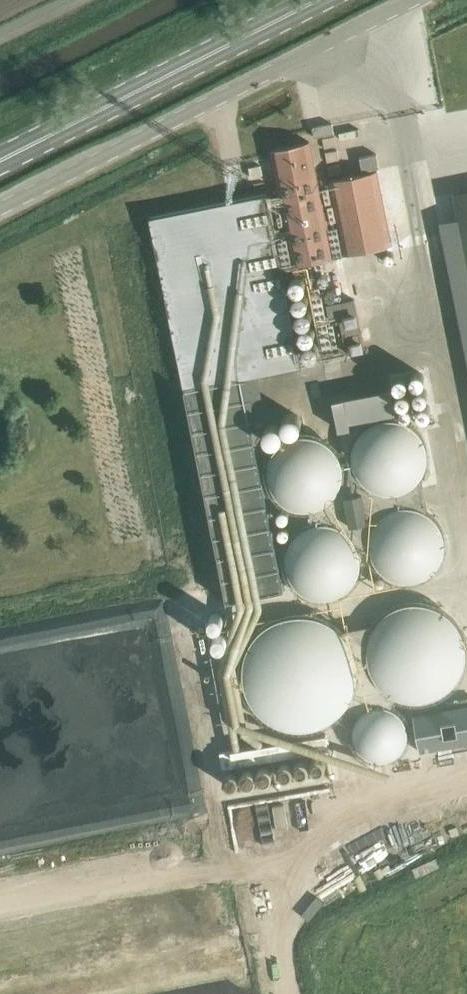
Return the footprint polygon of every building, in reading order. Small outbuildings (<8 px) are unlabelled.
[(313,154),(337,153),(335,122),(312,124),(313,154)] [(295,264),(333,256),(310,141),(271,149),(295,264)] [(332,180),(344,254),(392,244),(379,170),(332,180)] [(457,194),(466,243),(466,192),(457,194)] [(268,193),(150,217),(184,390),(302,367),(268,193)] [(341,272),(310,278),(325,355),(347,350),(342,326),(358,323),(356,311),(349,313),(341,272)] [(292,409),(291,409),(288,410),(287,411),(286,412),(285,413),(284,414),(284,416),(283,417),(283,418),(283,420),(283,422),(284,423),(285,425),(286,426),(287,427),(289,428),(291,429),(293,429),(295,429),(297,428),(299,426),(301,425),(301,424),(302,422),(302,421),(303,419),(303,418),(302,417),(302,416),(301,414),(301,413),(300,413),(300,412),(299,411),(298,411),(297,410),(296,410),(295,409),(294,409),(292,409)] [(398,416),(389,415),(379,418),(370,423),(365,428),(359,439),(356,447),(356,457),(358,464),(360,469),(363,475),(368,480),(372,483),(378,486),(384,489),(391,490),(398,490),(403,489),(409,486),(415,483),(419,479),(423,475),(427,468),(429,462),(431,451),(430,446),(429,441),(426,435),(423,430),(418,424),(412,420),(405,417),(398,416)] [(275,419),(273,420),(271,420),(270,421),(269,421),(268,422),(267,423),(267,424),(266,425),(266,426),(265,428),(265,429),(266,431),(266,432),(267,433),(267,434),(268,435),(269,436),(271,437),(272,437),(274,438),(276,438),(277,437),(278,437),(279,436),(280,436),(281,435),(281,434),(282,433),(283,431),(283,430),(284,428),(283,426),(283,425),(282,423),(281,422),(280,422),(280,421),(279,420),(277,420),(275,419)] [(309,433),(299,434),(292,436),(289,438),(287,439),(280,444),(276,449),(275,451),(273,455),(270,464),(270,473),(272,482),(275,488),(279,494),(284,499),(289,502),(296,505),(301,506),(310,507),(317,506),(326,502),(331,498),(337,491),(341,485),(344,475),(344,463),(340,452),(336,446),(329,439),(320,435),(309,433)] [(417,504),(406,502),(398,504),(393,505),(386,509),(381,513),(378,517),(373,524),(371,530),(370,536),(370,543),(372,550),(373,555),(376,560),(379,563),(383,568),(388,571),(392,573),(397,575),(404,577),(409,576),(415,576),(420,574),(425,572),(428,570),(434,565),(436,563),(438,561),(439,558),(442,552),(443,548),(444,542),(444,536),(443,530),(441,525),(439,520),(436,516),(432,512),(428,509),(423,506),(417,504)] [(325,518),(317,518),(308,521),(301,525),(296,531),(292,536),(288,544),(287,553),(287,561),(289,568),(291,573),(295,578),(299,582),(303,585),(310,589),(318,592),(325,592),(330,592),(337,590),(345,586),(350,582),(353,578),(356,573),(360,565),(361,554),(360,543),(357,537),(353,531),(343,523),(336,520),(325,518)] [(416,600),(407,601),(400,603),(395,606),(390,609),(382,617),(379,620),(375,628),(373,632),(371,640),(371,646),(371,654),(372,661),(375,668),(377,672),(379,676),(383,681),(387,685),(391,688),(396,691),(405,695),(408,696),(417,697),(422,697),(429,696),(435,695),(442,692),(446,689),(451,686),(454,683),(457,680),(460,676),(462,672),(465,666),(466,660),(466,637),(466,632),(464,628),(460,620),(456,615),(451,611),(444,606),(440,604),(432,601),(425,600),(416,600)] [(244,661),(243,671),(243,674),(244,681),(246,693),(251,701),(258,711),(264,717),(271,721),(280,726),(290,728),(299,729),(307,729),(315,728),(323,725),(329,722),(337,716),(344,709),(350,702),(354,693),(357,683),(358,673),(357,666),(355,657),(352,647),(348,640),(343,633),(335,625),(322,618),(313,616),(307,615),(296,615),(285,617),(273,621),(262,629),(254,638),(248,648),(244,661)] [(389,704),(382,703),(372,706),(367,708),(362,713),(359,717),(357,721),(355,728),(356,734),(357,740),(359,744),(362,748),(365,751),(368,754),(373,756),(378,757),(382,758),(387,757),(392,756),(395,755),(399,752),(403,748),(406,744),(407,742),(408,738),(410,731),(409,726),(408,721),(406,717),(403,713),(400,710),(394,706),(389,704)] [(414,713),(421,751),(466,743),(466,704),(414,713)] [(243,833),(285,825),(279,794),(237,801),(243,833)] [(396,822),(418,812),(414,803),(392,813),(396,822)]
